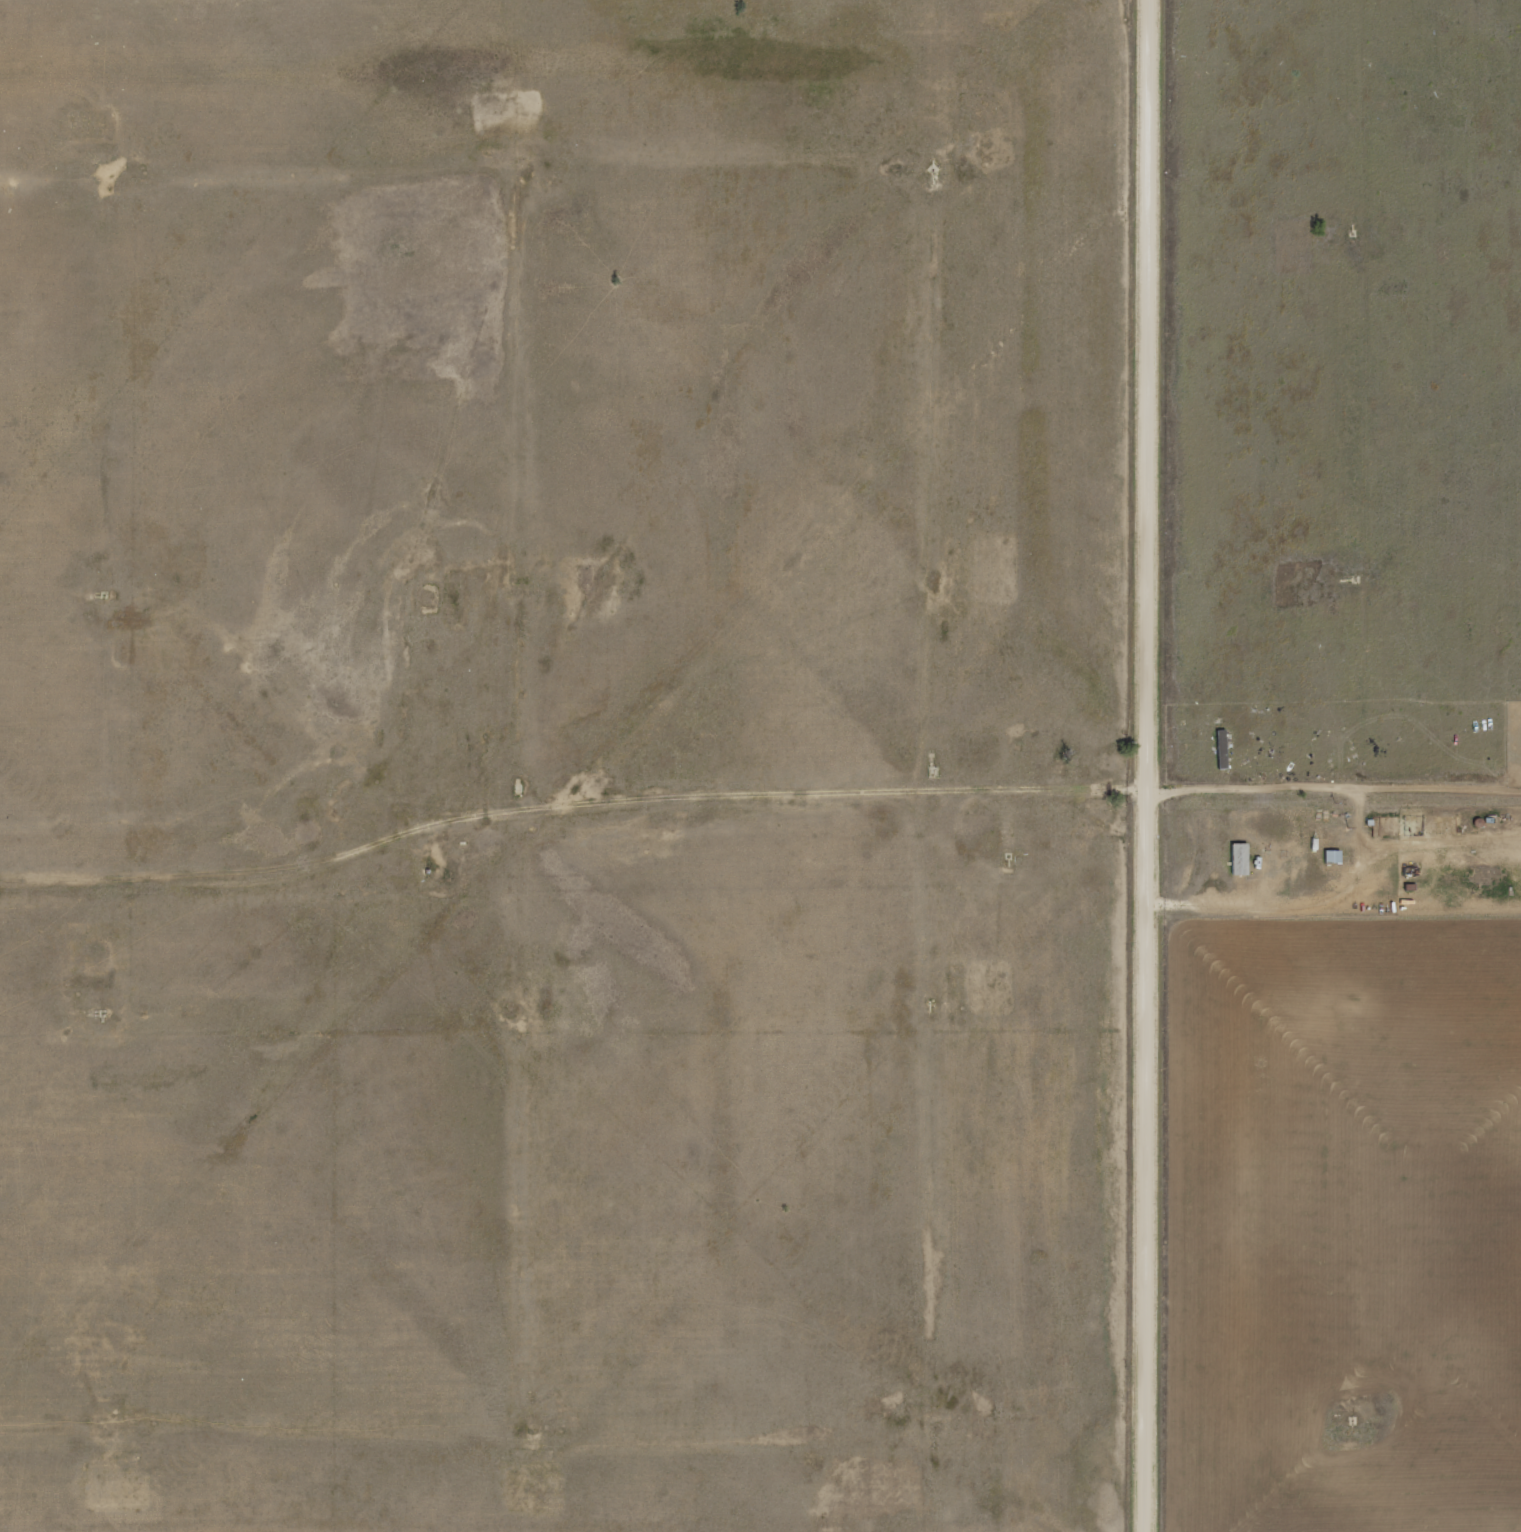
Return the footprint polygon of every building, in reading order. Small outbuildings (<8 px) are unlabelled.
[(1232,843),(1233,875),(1249,874),(1248,843),(1232,843)] [(1341,849),(1326,850),(1326,862),(1341,862),(1341,849)]
